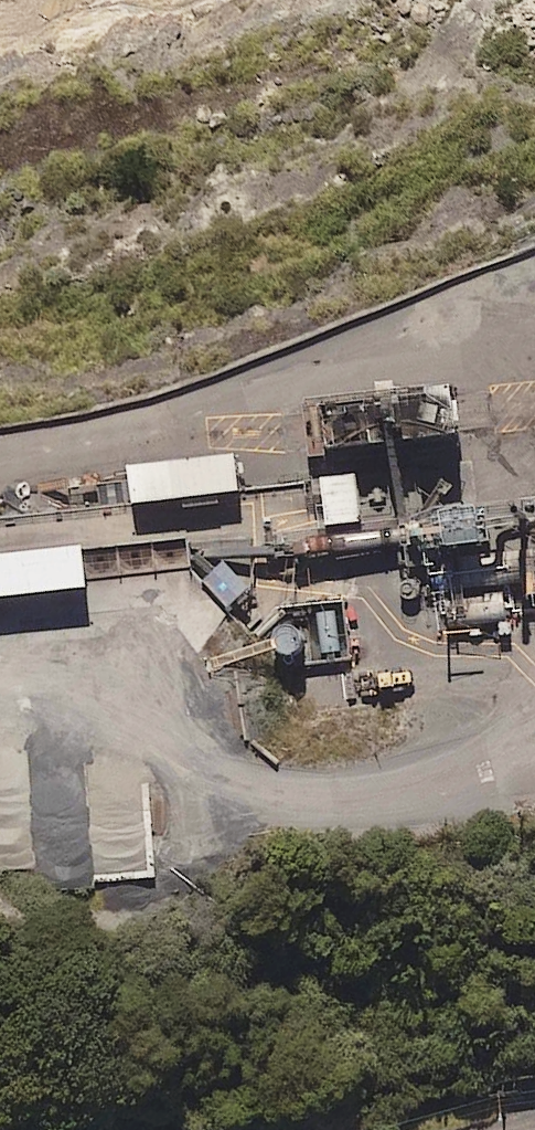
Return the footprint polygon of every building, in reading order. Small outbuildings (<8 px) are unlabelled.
[(457,384),(305,399),(308,427),(311,451),(391,443),(462,437),(460,411),(457,384)] [(131,505),(181,498),(182,508),(218,503),(217,494),(239,491),(234,452),(126,466),(131,505)] [(359,521),(355,473),(320,476),(321,480),(325,524),(359,521)] [(402,513),(397,513),(399,534),(401,550),(423,547),(488,540),(486,522),(484,504),(402,513)] [(186,539),(83,550),(86,579),(104,577),(138,573),(172,569),(190,567),(188,553),(186,539)] [(0,553),(0,598),(31,594),(69,590),(87,588),(86,579),(83,550),(82,544),(0,553)] [(432,591),(434,590),(534,581),(534,549),(429,559),(431,587),(432,591)] [(212,571),(201,581),(214,595),(226,608),(248,587),(223,561),(212,571)] [(444,596),(447,628),(505,622),(504,612),(501,590),(444,596)] [(325,611),(315,612),(320,653),(330,651),(339,650),(334,610),(325,611)] [(275,650),(282,654),(289,654),(296,650),(300,643),(300,636),(296,629),(290,625),(282,625),(275,629),(271,636),(271,643),(275,650)]
